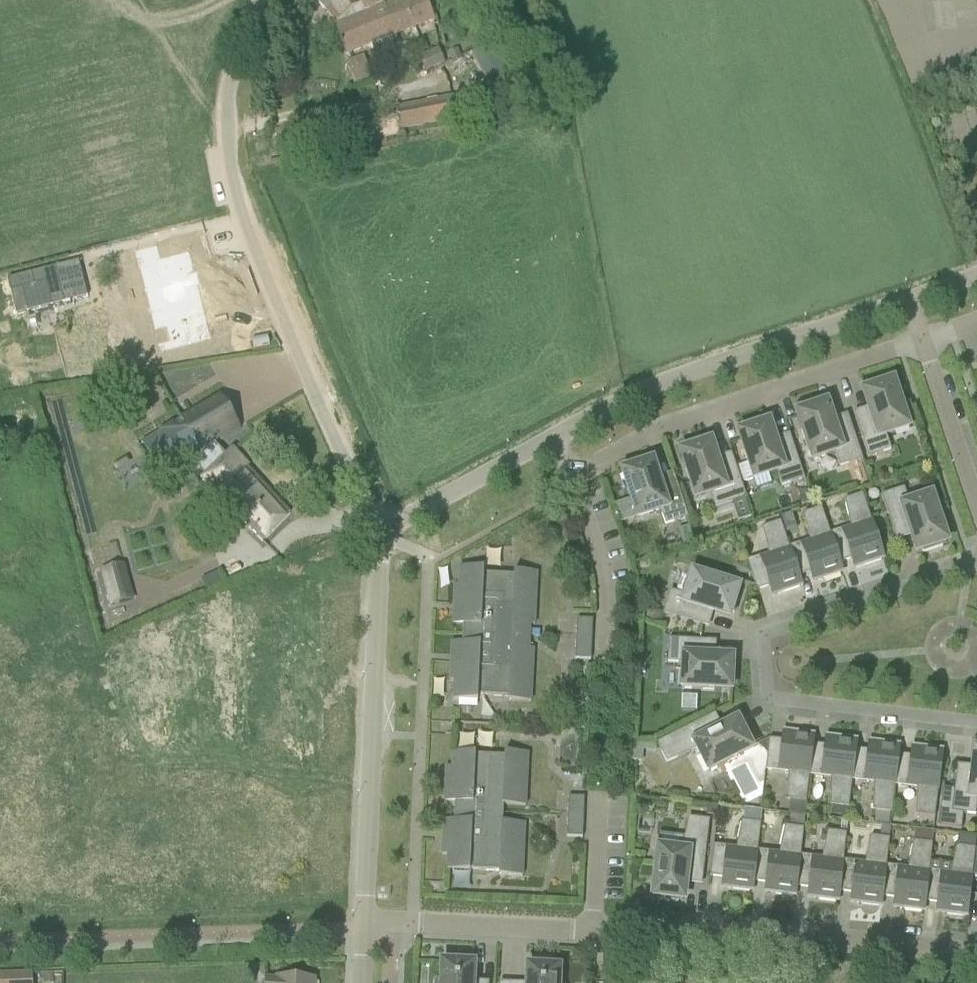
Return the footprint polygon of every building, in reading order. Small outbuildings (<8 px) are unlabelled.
[(336,21),(361,4),(368,13),(385,1),(384,0),(319,0),(336,21)] [(432,19),(424,0),(403,0),(336,27),(346,53),(432,19)] [(402,129),(457,118),(453,97),(398,108),(402,129)] [(156,246),(135,252),(139,270),(155,266),(166,309),(150,313),(155,330),(166,327),(170,342),(158,345),(160,353),(211,340),(197,286),(200,285),(197,273),(194,274),(188,253),(160,260),(156,246)] [(0,280),(0,317),(52,304),(43,269),(0,280)] [(892,382),(887,383),(887,381),(867,387),(867,390),(863,391),(869,408),(867,409),(869,414),(854,418),(868,458),(891,451),(886,436),(909,428),(899,397),(897,398),(892,382)] [(159,430),(141,440),(160,475),(179,464),(178,463),(188,457),(205,475),(203,477),(260,540),(290,514),(232,450),(226,456),(214,443),(221,439),(222,439),(241,429),(222,394),(158,429),(159,430)] [(825,404),(821,405),(820,403),(800,409),(801,412),(797,413),(803,430),(800,430),(810,461),(834,453),(839,468),(862,460),(849,420),(834,425),(833,420),(831,421),(825,404)] [(767,423),(763,424),(762,422),(742,429),(743,431),(739,433),(744,449),(742,450),(752,480),(776,472),(781,487),(804,480),(791,440),(776,444),(775,440),(773,440),(767,423)] [(685,451),(681,452),(686,468),(684,469),(694,500),(710,494),(715,509),(746,499),(733,459),(718,464),(717,459),(715,459),(709,443),(705,444),(704,441),(684,448),(685,451)] [(651,462),(647,463),(646,461),(626,467),(627,470),(623,471),(628,488),(626,488),(636,519),(660,511),(665,526),(687,518),(674,478),(660,483),(658,478),(657,479),(651,462)] [(932,495),(909,503),(904,488),(881,496),(894,536),(908,531),(910,536),(912,535),(917,552),(921,551),(922,553),(942,547),(941,544),(946,543),(940,527),(942,526),(932,495)] [(880,558),(883,557),(862,494),(843,501),(850,528),(830,535),(839,564),(851,560),(853,567),(863,564),(864,566),(881,561),(880,558)] [(842,571),(839,564),(830,535),(821,508),(802,514),(809,542),(789,549),(798,577),(810,573),(812,581),(822,578),(823,580),(840,574),(839,572),(842,571)] [(798,577),(789,549),(780,522),(761,528),(768,555),(746,563),(756,591),(769,587),(771,595),(781,591),(782,594),(799,588),(798,586),(801,585),(798,577)] [(690,525),(678,529),(683,545),(695,541),(690,525)] [(699,541),(711,537),(707,527),(696,531),(699,541)] [(483,574),(483,569),(459,568),(458,586),(454,586),(453,605),(463,605),(460,663),(450,662),(449,681),(453,681),(453,700),(477,701),(477,696),(507,697),(507,701),(530,702),(533,649),(528,649),(529,625),(534,625),(536,573),(513,571),(513,575),(483,574)] [(111,569),(101,572),(110,606),(132,601),(126,578),(114,581),(111,569)] [(722,584),(722,581),(692,572),(684,596),(669,591),(662,614),(703,626),(707,612),(712,613),(712,612),(729,617),(731,613),(733,614),(739,593),(737,593),(738,589),(722,584)] [(251,601),(250,617),(286,619),(287,603),(251,601)] [(659,627),(663,615),(648,610),(644,622),(659,627)] [(576,619),(575,639),(591,640),(592,620),(576,619)] [(575,639),(574,659),(590,660),(591,640),(575,639)] [(709,656),(710,641),(668,639),(667,663),(682,664),(681,689),(713,691),(713,689),(731,689),(731,685),(733,685),(734,664),(732,664),(732,659),(714,658),(714,657),(709,656)] [(681,709),(696,710),(696,696),(681,696),(681,709)] [(721,728),(716,730),(709,717),(655,745),(665,764),(697,750),(708,773),(737,758),(736,756),(751,748),(749,744),(751,743),(742,724),(740,725),(738,721),(722,729),(721,728)] [(809,775),(812,745),(813,737),(811,737),(811,734),(793,732),(793,734),(782,733),(781,741),(768,740),(767,754),(765,770),(787,772),(786,800),(805,803),(809,775)] [(854,742),(854,739),(836,737),(836,740),(825,738),(824,746),(812,745),(809,775),(830,777),(829,806),(831,806),(830,815),(847,817),(852,780),(855,750),(856,742),(854,742)] [(758,746),(767,754),(768,740),(757,744),(758,746)] [(897,747),(897,744),(879,742),(879,745),(868,743),(867,751),(855,750),(852,780),(873,782),(872,811),(875,811),(874,824),(890,826),(891,813),(895,785),(898,755),(899,747),(897,747)] [(640,761),(642,745),(633,744),(631,760),(640,761)] [(939,752),(940,749),(922,747),(922,750),(911,749),(910,757),(898,755),(895,785),(916,788),(915,816),(934,818),(942,752),(939,752)] [(937,827),(961,830),(963,814),(975,816),(975,811),(976,800),(976,750),(975,750),(973,767),(973,768),(972,768),(971,773),(956,771),(954,790),(942,789),(937,827)] [(525,806),(527,753),(504,752),(504,756),(475,755),(475,754),(452,753),(451,768),(445,767),(444,783),(455,783),(452,841),(442,840),(441,855),(447,856),(446,871),(469,872),(469,870),(498,872),(498,876),(522,877),(524,824),(502,823),(503,805),(525,806)] [(731,779),(747,792),(759,778),(744,764),(731,779)] [(568,797),(567,817),(583,818),(584,798),(568,797)] [(567,817),(566,837),(582,838),(583,818),(567,817)] [(702,880),(709,821),(688,818),(681,851),(656,848),(652,880),(655,880),(653,897),(657,898),(657,900),(678,903),(678,900),(683,901),(685,883),(686,883),(687,878),(702,880)] [(753,882),(757,852),(760,824),(741,821),(735,849),(713,847),(709,877),(722,878),(721,886),(732,888),(732,890),(750,892),(750,890),(752,890),(753,882)] [(886,867),(890,827),(881,826),(880,838),(870,837),(864,864),(843,862),(839,892),(851,893),(850,901),(861,903),(860,905),(878,907),(879,905),(881,905),(882,897),(886,867)] [(757,852),(753,882),(765,883),(764,891),(775,893),(774,895),(792,897),(793,895),(795,895),(796,887),(800,857),(803,829),(784,827),(778,854),(757,852)] [(931,844),(933,832),(914,829),(913,841),(931,844)] [(838,900),(839,892),(843,862),(846,834),(827,832),(821,859),(800,857),(796,887),(808,888),(807,896),(818,898),(818,900),(835,902),(836,900),(838,900)] [(959,834),(955,847),(975,849),(976,836),(959,834)] [(924,910),(925,902),(928,872),(932,844),(913,842),(907,870),(886,867),(882,897),(894,899),(893,906),(904,908),(903,910),(921,912),(921,910),(924,910)] [(967,915),(975,849),(955,847),(950,875),(928,872),(925,902),(937,904),(936,911),(946,913),(946,915),(964,917),(964,915),(967,915)] [(447,963),(443,963),(442,980),(433,980),(433,982),(473,982),(472,982),(472,964),(468,964),(468,962),(447,961),(447,963)] [(554,965),(533,965),(533,967),(528,967),(528,982),(557,982),(558,968),(554,968),(554,965)] [(52,982),(51,973),(42,974),(43,982),(51,982),(52,982)] [(32,974),(0,975),(0,982),(32,982),(32,974)]
